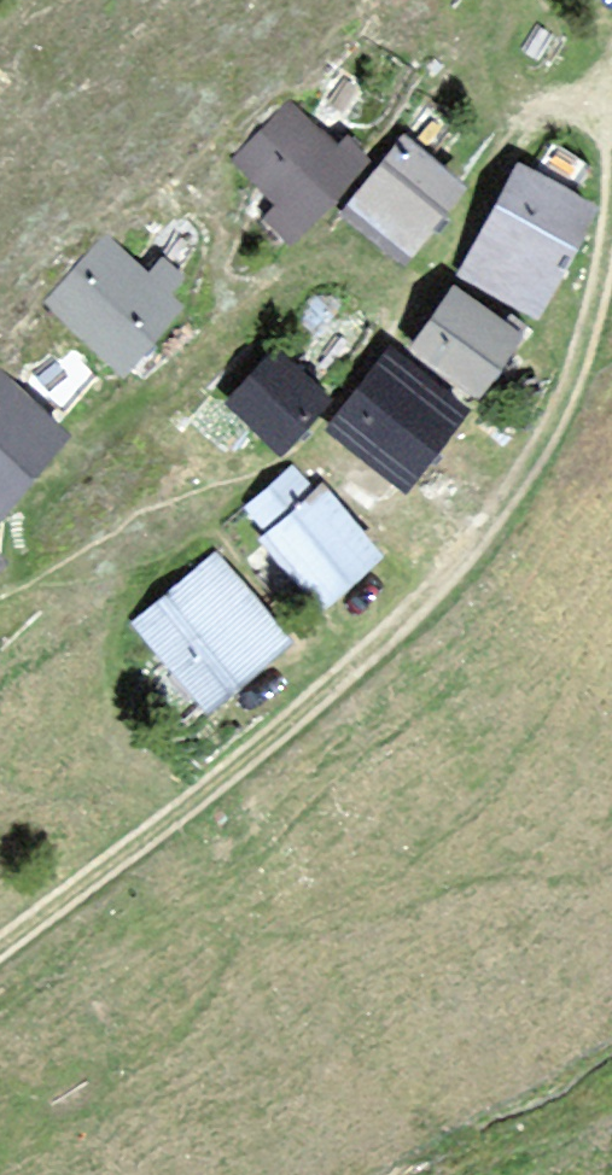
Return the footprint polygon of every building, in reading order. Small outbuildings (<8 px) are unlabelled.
[(391,165),(292,92),(231,175),(329,247),(391,165)] [(432,137),(369,217),(433,267),(496,187),(432,137)] [(579,310),(611,255),(611,191),(568,165),(507,267),(579,310)] [(152,386),(212,298),(116,229),(45,307),(152,386)] [(573,340),(489,280),(445,342),(528,401),(573,340)] [(314,340),(251,405),(313,464),(376,400),(314,340)] [(93,431),(12,366),(0,381),(0,497),(25,516),(93,431)] [(371,444),(457,511),(517,435),(432,368),(371,444)] [(337,449),(270,514),(369,617),(437,553),(337,449)] [(0,533),(0,575),(21,552),(0,533)] [(326,628),(241,539),(162,614),(247,703),(326,628)]
